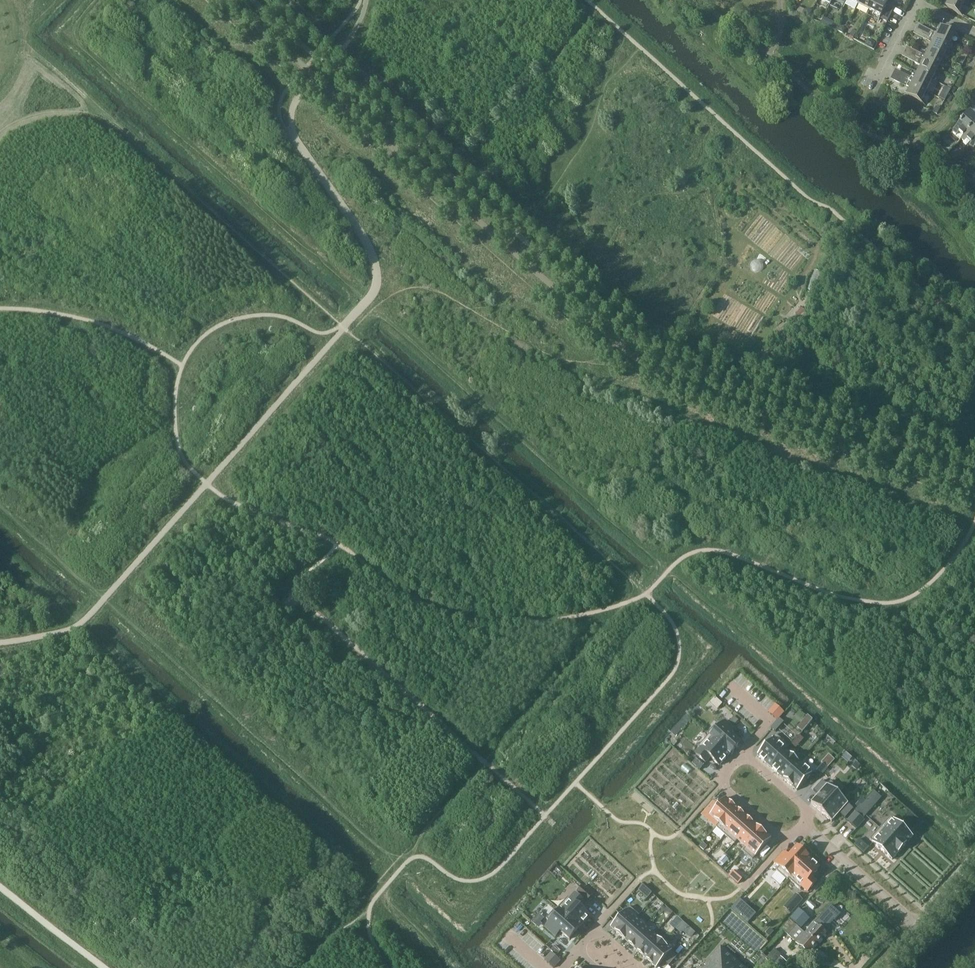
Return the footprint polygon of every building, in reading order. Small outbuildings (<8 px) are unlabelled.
[(858,4),(870,10),(875,0),(860,0),(858,4)] [(888,2),(885,0),(875,0),(870,10),(881,16),(888,2)] [(960,0),(947,0),(944,6),(958,14),(964,2),(960,0)] [(809,18),(812,11),(805,8),(802,14),(809,18)] [(831,28),(834,23),(824,18),(821,23),(831,28)] [(914,34),(923,39),(926,34),(928,29),(918,25),(914,34)] [(928,29),(926,34),(949,46),(955,34),(940,27),(937,34),(928,29)] [(949,46),(926,34),(923,39),(932,43),(929,50),(943,57),(949,46)] [(914,57),(917,52),(907,47),(903,57),(912,61),(914,57)] [(943,57),(929,50),(926,56),(917,52),(914,57),(938,69),(943,57)] [(938,69),(914,57),(912,61),(921,66),(918,72),(932,80),(938,69)] [(891,79),(900,84),(903,79),(905,75),(896,70),(891,79)] [(932,80),(918,72),(914,79),(905,75),(903,79),(926,91),(932,80)] [(926,91),(903,79),(900,84),(910,88),(906,95),(921,103),(926,91)] [(945,102),(950,91),(945,88),(939,99),(945,102)] [(974,123),(974,118),(970,114),(953,133),(961,139),(965,135),(974,123)] [(974,140),(974,123),(965,135),(961,139),(969,146),(974,141),(974,140)] [(823,272),(814,270),(808,289),(816,291),(823,272)] [(801,308),(796,314),(800,317),(805,312),(801,308)] [(723,703),(714,695),(705,706),(713,713),(723,703)] [(775,705),(773,707),(776,710),(779,712),(782,715),(784,713),(775,705)] [(812,720),(807,715),(797,727),(802,731),(812,720)] [(738,719),(734,716),(730,720),(734,724),(738,719)] [(779,719),(771,728),(775,732),(783,723),(779,719)] [(717,723),(707,734),(709,735),(730,754),(730,755),(740,743),(731,735),(735,730),(725,721),(721,726),(717,723)] [(776,734),(757,755),(771,767),(786,750),(789,747),(776,734)] [(700,749),(696,754),(706,763),(710,758),(719,766),(730,754),(709,735),(698,747),(700,749)] [(786,750),(771,767),(783,779),(784,779),(799,762),(789,753),(786,750)] [(835,759),(828,753),(821,762),(827,768),(835,759)] [(696,766),(700,762),(696,758),(691,762),(696,766)] [(860,765),(856,761),(852,766),(856,770),(860,765)] [(799,762),(784,779),(792,787),(793,787),(797,791),(812,774),(799,762)] [(823,764),(815,773),(819,777),(827,768),(823,764)] [(818,795),(811,803),(821,812),(838,794),(838,795),(841,791),(831,781),(827,785),(822,781),(813,790),(818,795)] [(881,797),(873,791),(855,811),(860,815),(862,812),(865,815),(881,797)] [(838,794),(821,812),(832,822),(839,813),(844,818),(853,808),(848,804),(848,803),(838,795),(838,794)] [(714,801),(705,811),(710,815),(719,823),(719,824),(735,806),(725,798),(719,806),(714,801)] [(719,823),(716,827),(724,835),(725,836),(744,815),(735,806),(719,824),(719,823)] [(855,812),(847,821),(852,825),(860,816),(855,812)] [(744,815),(725,836),(734,843),(734,844),(738,840),(737,840),(753,823),(744,815)] [(860,816),(852,825),(856,829),(864,820),(860,816)] [(890,817),(880,829),(902,848),(912,837),(890,817)] [(918,831),(925,823),(920,819),(913,827),(918,831)] [(753,823),(737,840),(738,840),(746,848),(761,831),(753,823)] [(880,829),(870,840),(892,860),(902,848),(880,829)] [(746,848),(742,851),(752,860),(771,839),(761,831),(746,848)] [(863,853),(869,847),(859,838),(854,844),(863,853)] [(783,852),(774,862),(779,867),(776,870),(787,879),(787,880),(789,879),(807,858),(808,858),(808,857),(797,847),(788,857),(783,852)] [(731,859),(726,856),(724,855),(723,854),(716,863),(721,867),(723,865),(725,866),(731,859)] [(807,858),(789,879),(800,889),(802,887),(807,892),(817,882),(811,877),(819,868),(808,858),(807,858)] [(729,876),(738,884),(742,879),(733,871),(729,876)] [(643,885),(639,890),(648,898),(652,893),(643,885)] [(568,897),(558,908),(579,927),(589,916),(580,908),(585,903),(575,894),(570,899),(568,897)] [(812,925),(805,933),(817,944),(826,933),(825,932),(825,931),(831,925),(830,925),(829,924),(834,919),(835,920),(838,917),(838,916),(841,914),(836,910),(831,905),(815,924),(817,925),(815,927),(813,924),(812,925)] [(550,922),(545,927),(555,936),(560,931),(569,939),(579,928),(579,927),(558,908),(558,909),(556,907),(546,919),(550,922)] [(629,907),(611,928),(620,936),(635,918),(636,919),(639,915),(638,915),(629,907)] [(794,923),(785,933),(790,937),(795,933),(800,937),(804,933),(799,928),(808,918),(802,913),(794,923)] [(533,920),(539,924),(543,918),(537,914),(533,920)] [(635,918),(620,936),(629,944),(644,926),(636,919),(635,918)] [(681,933),(688,926),(682,921),(675,928),(681,933)] [(782,930),(785,933),(794,923),(791,921),(782,930)] [(644,926),(629,944),(638,952),(654,935),(644,926)] [(695,933),(688,926),(683,932),(690,938),(695,933)] [(769,936),(773,931),(770,928),(765,933),(769,936)] [(801,938),(798,941),(801,944),(799,945),(808,953),(817,944),(805,933),(801,938)] [(654,935),(638,952),(647,960),(663,943),(662,942),(654,935)] [(647,960),(656,967),(657,967),(663,961),(668,966),(668,965),(677,955),(672,951),(675,947),(665,939),(662,942),(663,943),(647,960)] [(721,947),(704,966),(706,967),(705,967),(744,967),(721,947)] [(551,952),(549,955),(552,958),(555,960),(558,963),(560,960),(551,952)] [(786,963),(780,957),(774,963),(780,967),(782,967),(786,963)]
